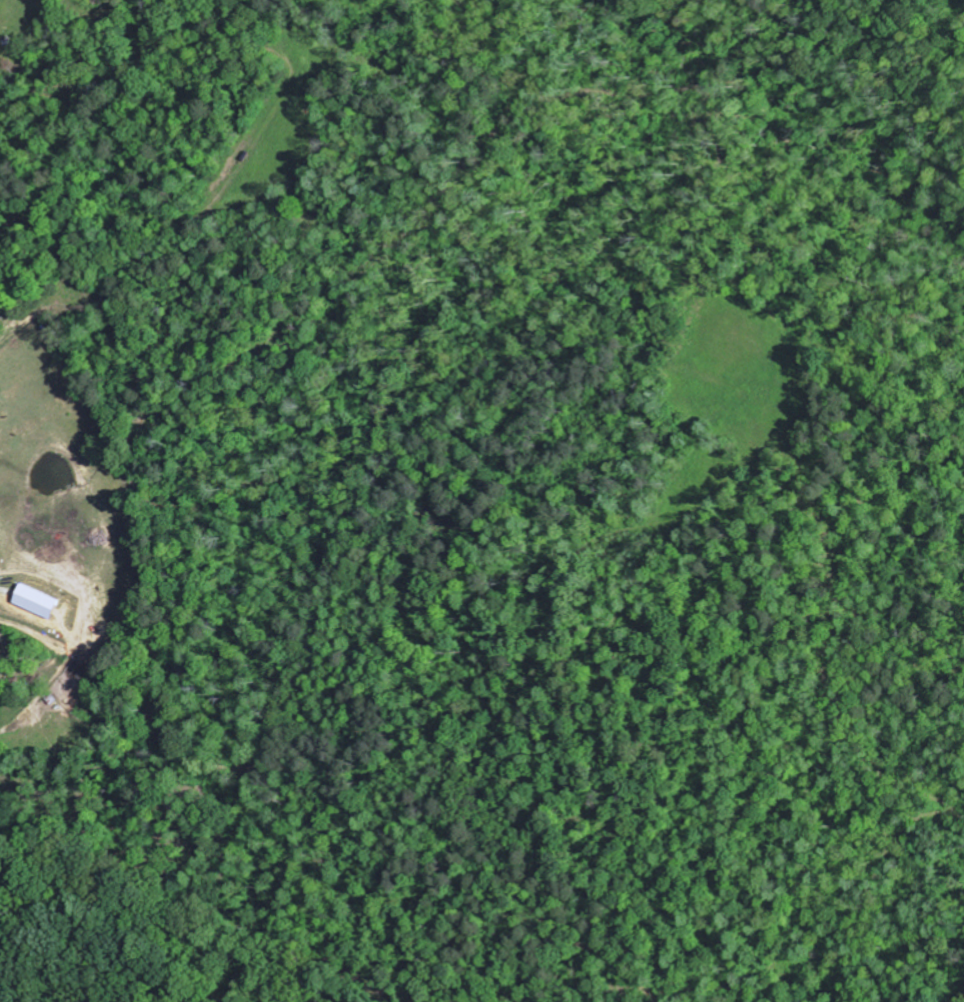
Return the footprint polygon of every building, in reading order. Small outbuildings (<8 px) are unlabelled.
[(18,604),(58,620),(67,599),(27,583),(18,604)]
